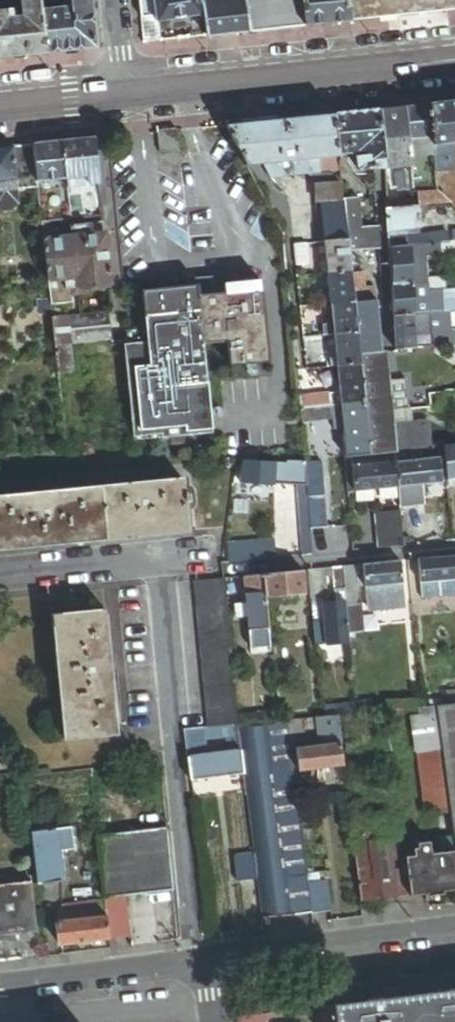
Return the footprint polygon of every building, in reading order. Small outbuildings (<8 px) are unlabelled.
[(45,55),(41,13),(39,0),(20,0),(22,19),(12,20),(12,12),(0,13),(0,60),(45,55)] [(45,55),(95,50),(90,0),(69,0),(64,1),(65,10),(41,13),(45,55)] [(201,0),(139,0),(141,17),(155,15),(156,21),(159,20),(203,13),(201,0)] [(244,0),(201,0),(203,13),(207,36),(249,32),(244,0)] [(249,32),(297,27),(293,0),(244,0),(249,32)] [(297,27),(302,27),(298,0),(293,0),(297,27)] [(347,22),(345,0),(299,0),(303,26),(347,22)] [(347,22),(454,11),(454,0),(345,0),(347,22)] [(144,43),(161,41),(159,20),(156,21),(155,15),(141,17),(144,43)] [(429,104),(433,136),(435,155),(436,172),(454,170),(454,152),(454,143),(454,101),(429,104)] [(433,136),(429,104),(404,106),(407,139),(433,136)] [(407,139),(404,106),(380,109),(386,168),(386,169),(410,166),(409,157),(407,139)] [(386,168),(380,109),(375,109),(334,114),(338,155),(345,154),(356,153),(356,159),(358,171),(381,168),(386,168)] [(338,155),(334,114),(277,120),(282,163),(288,163),(318,160),(338,158),(338,155)] [(282,163),(277,120),(241,123),(263,165),(282,163)] [(263,165),(241,123),(239,124),(226,125),(247,166),(259,165),(263,165)] [(178,132),(158,134),(161,154),(180,153),(178,132)] [(435,155),(433,136),(407,139),(409,157),(435,155)] [(99,176),(95,139),(64,142),(68,179),(88,177),(99,176)] [(68,179),(64,142),(35,145),(39,182),(68,179)] [(39,182),(35,145),(15,147),(19,191),(40,189),(39,182)] [(15,147),(0,149),(0,193),(16,191),(19,191),(15,147)] [(338,158),(318,160),(320,173),(340,171),(338,158)] [(290,176),(320,173),(318,160),(288,163),(290,176)] [(283,177),(282,163),(263,165),(270,178),(283,177)] [(322,243),(346,241),(342,198),(339,173),(314,176),(321,244),(322,243)] [(100,184),(99,176),(88,177),(89,185),(94,185),(100,184)] [(89,185),(88,177),(68,179),(69,187),(89,185)] [(1,213),(12,212),(18,205),(16,191),(0,193),(0,212),(1,213)] [(438,192),(419,194),(420,207),(420,208),(452,205),(438,192)] [(356,197),(342,198),(346,241),(348,252),(379,249),(377,226),(359,228),(356,197)] [(420,208),(420,207),(388,210),(388,232),(422,228),(420,208)] [(62,220),(73,219),(72,208),(60,209),(61,214),(62,220)] [(89,236),(105,234),(104,222),(88,224),(89,236)] [(78,287),(111,284),(105,234),(89,236),(88,224),(71,226),(72,237),(77,278),(78,287)] [(55,227),(51,227),(44,228),(45,240),(56,239),(55,227)] [(422,228),(388,232),(388,240),(422,237),(423,237),(422,228)] [(447,235),(423,237),(422,237),(423,246),(439,245),(448,244),(447,235)] [(45,240),(49,281),(71,278),(77,278),(72,237),(56,239),(45,240)] [(422,237),(388,240),(389,250),(408,248),(423,246),(422,237)] [(350,272),(348,252),(346,241),(322,243),(324,262),(326,275),(350,272)] [(439,245),(440,253),(454,252),(454,243),(448,244),(439,245)] [(304,245),(293,246),(294,259),(306,257),(304,245)] [(439,245),(423,246),(424,255),(424,259),(441,257),(440,253),(439,245)] [(423,246),(408,248),(408,256),(423,255),(424,255),(423,246)] [(408,248),(389,250),(393,287),(411,285),(411,280),(409,261),(408,256),(408,248)] [(423,259),(409,261),(411,280),(426,279),(424,259),(424,255),(423,255),(423,259)] [(306,257),(294,259),(295,267),(307,266),(306,257)] [(363,271),(350,272),(353,303),(367,301),(365,287),(363,271)] [(353,303),(350,272),(326,275),(329,305),(353,303)] [(441,287),(444,286),(443,277),(426,279),(427,284),(427,288),(441,287)] [(71,278),(49,281),(52,304),(74,302),(71,278)] [(215,295),(197,297),(198,310),(202,345),(225,343),(228,367),(267,363),(258,281),(214,286),(215,295)] [(411,285),(393,287),(394,316),(414,315),(414,314),(412,290),(411,285)] [(375,286),(365,287),(367,301),(377,300),(375,286)] [(196,287),(140,292),(143,316),(198,310),(197,297),(196,287)] [(441,287),(427,288),(430,312),(414,314),(414,315),(430,313),(432,333),(432,334),(433,347),(454,345),(454,331),(448,332),(446,312),(444,312),(441,287)] [(430,312),(427,288),(412,290),(414,314),(430,312)] [(358,355),(382,352),(377,300),(367,301),(353,303),(356,334),(358,355)] [(353,303),(329,305),(331,326),(332,336),(356,334),(353,303)] [(144,329),(129,330),(130,338),(127,338),(123,338),(134,442),(165,439),(175,438),(211,434),(202,345),(198,310),(143,316),(144,329)] [(109,312),(68,316),(71,344),(111,340),(109,312)] [(394,316),(396,351),(416,349),(415,336),(415,331),(422,331),(422,335),(432,334),(432,333),(430,313),(414,315),(394,316)] [(68,316),(53,318),(56,345),(71,344),(68,316)] [(324,337),(332,336),(331,326),(322,327),(324,337)] [(359,364),(358,355),(356,334),(332,336),(333,351),(335,367),(359,364)] [(71,344),(56,345),(59,373),(74,372),(71,344)] [(389,377),(386,352),(382,352),(358,355),(359,364),(360,380),(389,377)] [(360,380),(359,364),(335,367),(338,395),(339,407),(362,404),(360,380)] [(391,402),(389,377),(360,380),(362,404),(391,402)] [(329,408),(339,407),(338,395),(328,396),(329,408)] [(328,396),(297,399),(299,410),(329,408),(328,396)] [(391,402),(362,404),(364,421),(393,418),(392,412),(391,402)] [(364,421),(362,404),(339,407),(341,430),(344,458),(367,455),(365,429),(364,421)] [(341,430),(339,407),(329,408),(331,420),(332,431),(341,430)] [(331,420),(329,408),(299,410),(300,423),(331,420)] [(412,425),(410,410),(392,412),(393,418),(394,427),(412,425)] [(393,418),(364,421),(365,429),(367,455),(394,452),(396,452),(396,451),(394,427),(393,418)] [(394,427),(396,451),(427,448),(425,424),(412,425),(394,427)] [(444,447),(448,481),(454,480),(454,446),(444,447)] [(395,463),(398,486),(423,483),(448,481),(444,447),(396,452),(394,452),(395,463)] [(395,463),(394,452),(367,455),(344,458),(348,491),(398,486),(395,463)] [(321,460),(304,462),(306,487),(309,512),(311,531),(328,529),(321,460)] [(284,464),(243,462),(237,484),(298,487),(306,487),(304,462),(284,462),(284,464)] [(186,481),(0,501),(0,554),(192,533),(189,503),(194,502),(193,496),(188,497),(186,481)] [(425,503),(423,483),(398,486),(400,505),(425,503)] [(306,487),(298,487),(300,513),(309,512),(306,487)] [(311,531),(309,512),(300,513),(303,547),(312,546),(311,531)] [(403,540),(400,513),(377,515),(380,549),(404,547),(403,540)] [(275,541),(227,546),(228,551),(275,546),(275,541)] [(228,551),(229,564),(276,559),(275,546),(228,551)] [(312,546),(303,547),(304,556),(314,556),(312,546)] [(418,561),(420,583),(454,579),(454,557),(418,561)] [(402,584),(400,563),(362,566),(364,587),(402,584)] [(364,587),(362,566),(343,568),(346,593),(358,591),(359,588),(364,587)] [(346,593),(343,568),(333,569),(335,594),(346,593)] [(328,594),(325,569),(307,571),(309,601),(323,599),(328,594)] [(305,593),(303,571),(263,575),(265,597),(305,593)] [(263,575),(243,577),(246,605),(246,611),(248,631),(268,630),(265,597),(263,575)] [(225,579),(193,582),(208,732),(237,728),(240,728),(238,718),(225,579)] [(420,583),(422,599),(454,596),(454,579),(420,583)] [(404,604),(402,584),(364,587),(366,607),(404,604)] [(359,605),(358,591),(346,593),(347,603),(347,606),(359,605)] [(347,603),(346,593),(335,594),(329,598),(329,605),(347,603)] [(326,645),(350,643),(349,634),(347,606),(347,603),(329,605),(322,606),(326,645)] [(359,605),(347,606),(349,634),(362,633),(359,605)] [(113,737),(99,613),(45,619),(59,743),(113,737)] [(269,637),(268,630),(248,631),(249,639),(269,637)] [(449,707),(438,708),(438,709),(438,713),(442,748),(443,758),(446,778),(450,815),(452,837),(454,853),(454,859),(454,706),(449,707)] [(353,707),(336,709),(336,717),(337,717),(354,717),(353,707)] [(438,713),(438,709),(421,711),(422,720),(412,721),(416,752),(429,751),(430,759),(443,758),(442,748),(438,748),(434,713),(438,713)] [(416,752),(412,721),(422,720),(421,711),(422,710),(388,713),(390,732),(393,755),(416,752)] [(277,724),(276,714),(238,718),(240,728),(277,724)] [(340,745),(337,717),(336,717),(302,721),(304,732),(317,731),(318,743),(319,748),(339,745),(340,745)] [(304,732),(302,721),(288,723),(290,739),(304,737),(304,732)] [(290,739),(288,723),(277,724),(240,728),(237,728),(241,753),(243,774),(253,855),(256,880),(261,919),(293,915),(289,879),(307,877),(306,876),(290,739)] [(188,758),(208,756),(206,740),(226,738),(227,754),(241,753),(237,728),(208,732),(186,734),(188,758)] [(342,766),(339,745),(319,748),(315,748),(295,751),(298,772),(342,766)] [(422,809),(436,812),(432,780),(430,759),(429,751),(416,752),(422,809)] [(208,756),(188,758),(190,779),(243,774),(241,753),(227,754),(208,756)] [(443,758),(430,759),(432,780),(446,778),(443,758)] [(450,815),(446,778),(432,780),(436,812),(450,815)] [(350,823),(360,903),(405,897),(396,818),(350,823)] [(123,895),(171,889),(164,828),(96,836),(102,892),(103,897),(123,895)] [(56,853),(69,851),(66,829),(29,833),(33,867),(29,867),(30,877),(31,883),(31,886),(60,882),(56,853)] [(438,854),(454,853),(452,837),(436,839),(438,854)] [(417,844),(418,857),(430,855),(429,843),(417,844)] [(404,858),(409,897),(454,891),(454,859),(454,853),(438,854),(430,855),(418,857),(404,858)] [(256,880),(253,855),(233,858),(236,883),(256,880)] [(316,875),(306,876),(307,877),(307,883),(317,882),(316,875)] [(30,877),(0,881),(0,887),(31,883),(30,877)] [(307,883),(307,877),(289,879),(293,915),(311,913),(307,883)] [(307,883),(311,913),(328,911),(324,881),(317,882),(307,883)] [(10,935),(36,932),(31,886),(31,883),(0,887),(0,936),(10,935)] [(102,892),(77,895),(78,904),(103,901),(103,897),(102,892)] [(104,907),(124,905),(123,895),(103,897),(103,901),(104,907)] [(104,907),(103,901),(78,904),(61,907),(56,923),(105,917),(104,907)] [(105,917),(107,939),(128,937),(124,905),(104,907),(105,917)] [(58,945),(107,939),(105,917),(56,923),(58,945)] [(360,1004),(363,1021),(454,1021),(454,991),(360,1004)] [(333,1007),(335,1021),(363,1021),(360,1004),(333,1007)] [(333,1007),(317,1009),(319,1021),(335,1021),(333,1007)]
